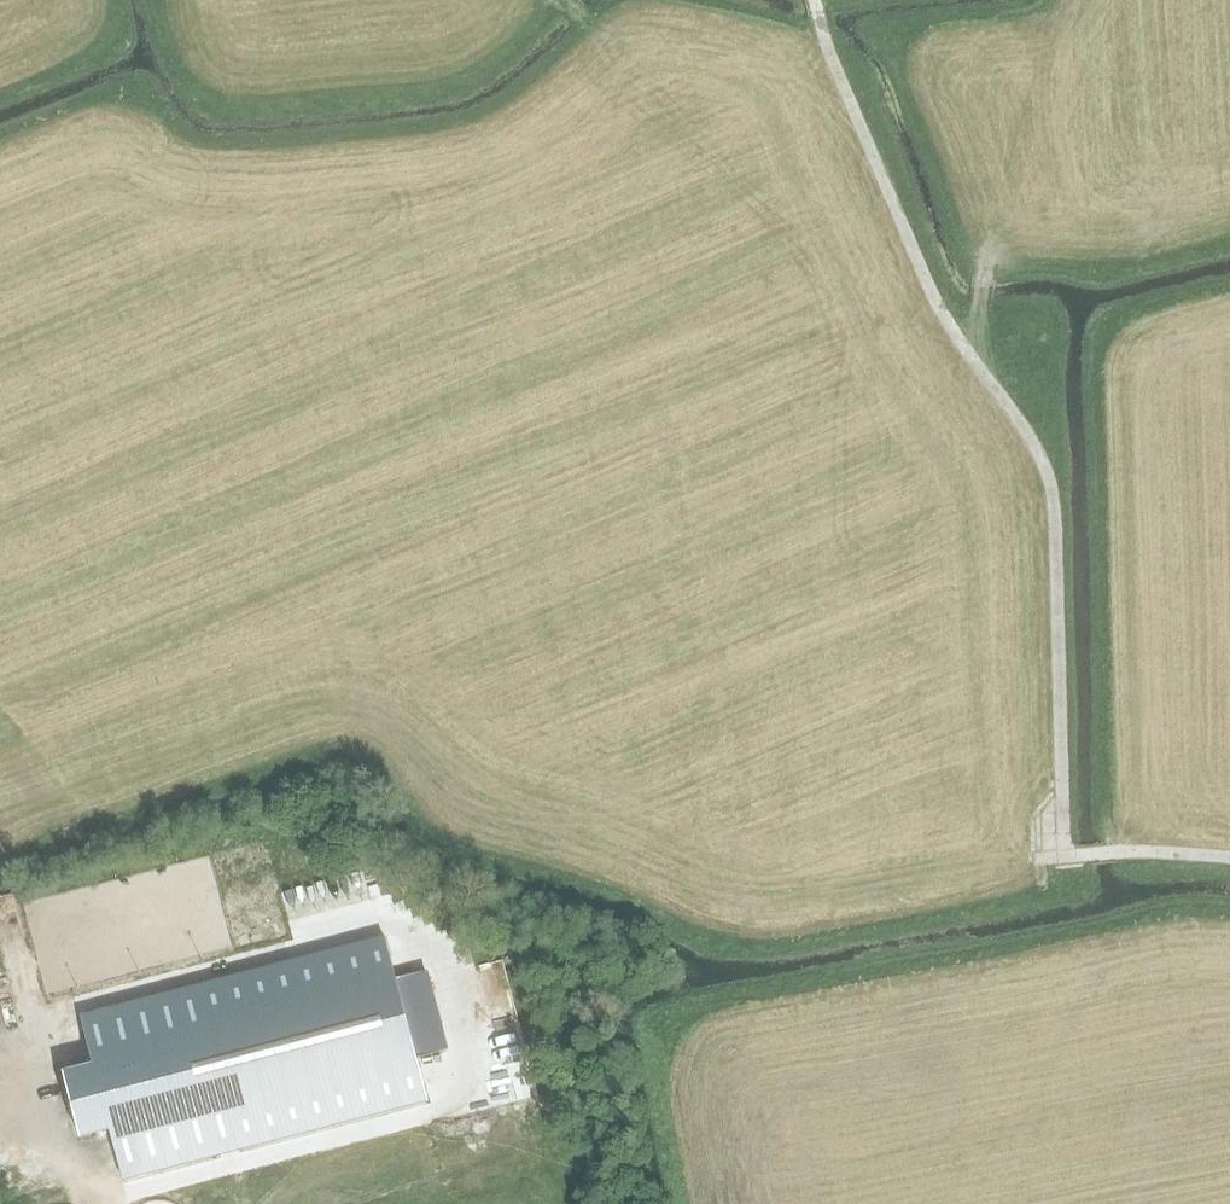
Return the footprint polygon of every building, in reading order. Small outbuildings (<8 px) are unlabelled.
[(387,940),(82,1019),(95,1069),(65,1077),(65,1079),(67,1079),(81,1134),(80,1134),(80,1136),(110,1129),(123,1179),(428,1099),(387,940)]
